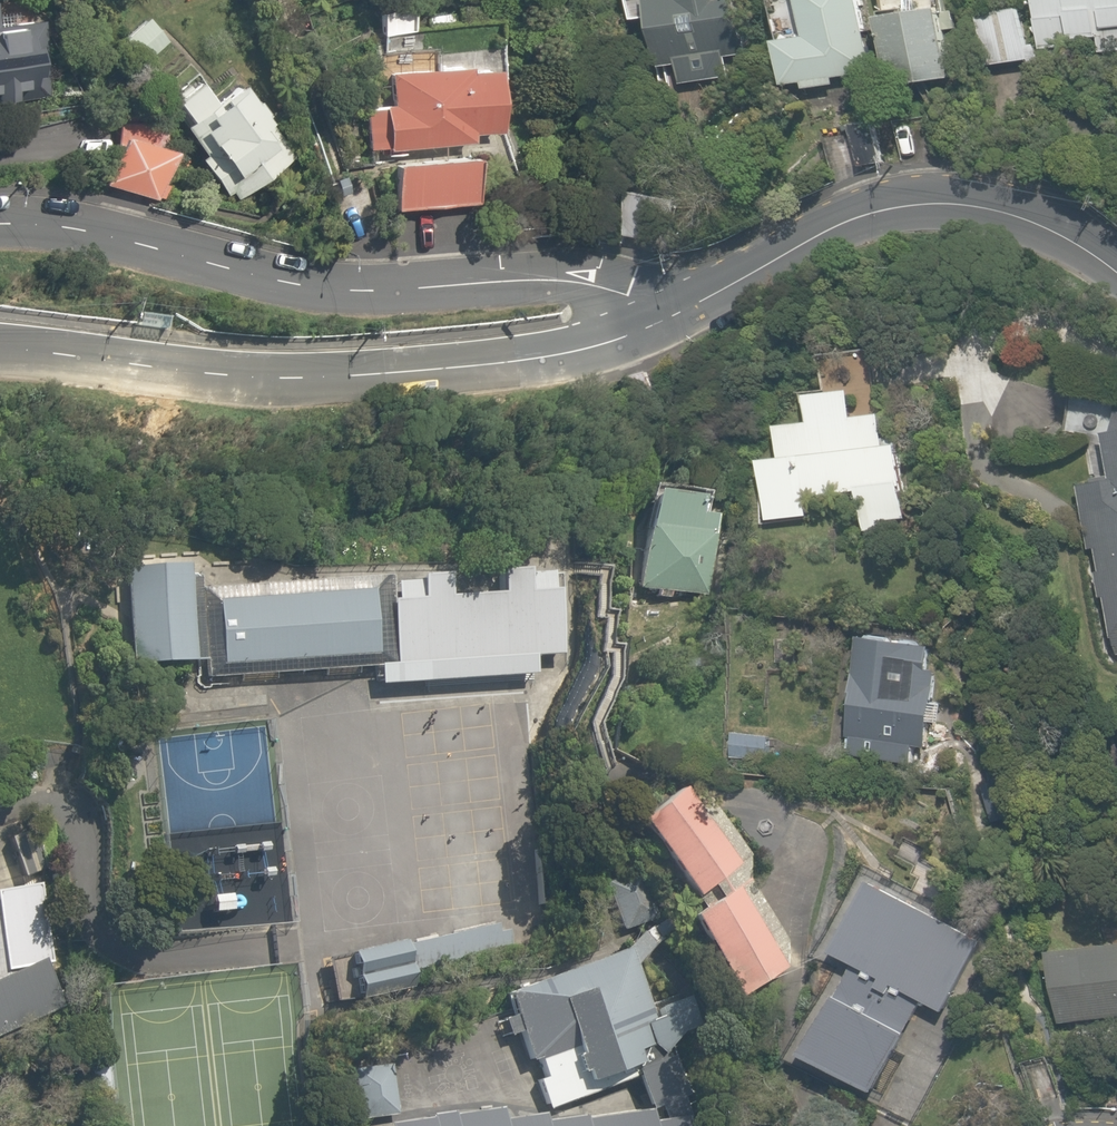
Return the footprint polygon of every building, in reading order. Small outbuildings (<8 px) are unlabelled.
[(641,70),(728,55),(719,0),(629,0),(641,70)] [(770,90),(868,73),(856,0),(755,0),(770,90)] [(865,2),(880,85),(941,74),(928,0),(873,0),(865,2)] [(1038,57),(1116,41),(1116,0),(1027,0),(1038,57)] [(1013,6),(969,14),(978,67),(1022,59),(1013,6)] [(5,63),(10,101),(44,97),(34,15),(0,19),(0,64),(5,63)] [(475,69),(383,68),(383,110),(353,109),(352,144),(461,145),(461,124),(475,125),(475,69)] [(176,117),(169,124),(220,177),(257,142),(242,126),(256,113),(226,81),(208,98),(189,78),(163,103),(176,117)] [(135,132),(137,121),(113,116),(109,135),(97,133),(87,184),(152,197),(155,181),(146,179),(152,151),(158,152),(161,137),(135,132)] [(460,155),(373,160),(376,208),(463,202),(460,155)] [(772,453),(746,459),(759,522),(805,513),(801,493),(847,484),(857,533),(879,528),(877,520),(907,514),(892,440),(881,442),(875,412),(847,418),(841,386),(794,396),(799,423),(767,430),(772,453)] [(1069,483),(1114,659),(1116,659),(1116,431),(1093,437),(1103,474),(1069,483)] [(685,496),(634,495),(632,590),(707,591),(708,517),(685,517),(685,496)] [(194,661),(187,576),(186,564),(123,568),(128,665),(194,661)] [(393,663),(376,664),(376,666),(377,685),(532,675),(531,657),(561,654),(557,590),(552,590),(551,572),(525,574),(525,569),(498,571),(499,593),(447,596),(445,575),(417,576),(417,580),(393,581),(394,600),(391,600),(388,600),(393,663)] [(206,678),(376,666),(376,664),(393,663),(388,600),(391,600),(389,576),(199,588),(198,576),(187,576),(194,661),(204,660),(206,678)] [(916,641),(849,637),(841,754),(908,758),(908,746),(923,747),(928,673),(914,672),(916,641)] [(681,787),(634,821),(701,909),(685,918),(735,996),(784,968),(785,939),(747,882),(750,854),(712,803),(700,812),(681,787)] [(28,874),(0,880),(0,1029),(53,1004),(28,874)] [(923,1000),(944,1011),(982,940),(869,881),(831,952),(853,963),(803,1053),(874,1091),(923,1000)] [(395,941),(345,952),(353,987),(403,976),(395,941)] [(1039,957),(1051,1025),(1116,1014),(1116,950),(1116,944),(1039,957)] [(624,948),(501,991),(544,1110),(637,1077),(708,1052),(688,996),(646,1011),(624,948)] [(355,1119),(391,1114),(383,1062),(347,1067),(355,1119)] [(672,1107),(537,1125),(675,1125),(672,1107)] [(494,1109),(382,1124),(383,1125),(497,1125),(494,1109)]
